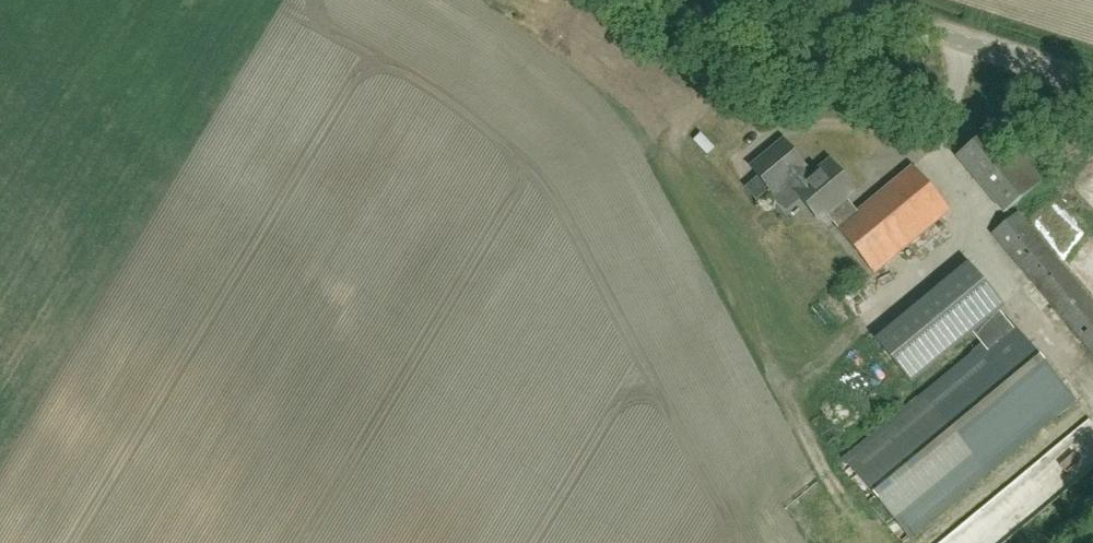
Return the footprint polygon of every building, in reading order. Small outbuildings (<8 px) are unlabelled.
[(958,157),(1006,213),(1042,183),(993,126),(958,157)] [(794,192),(813,177),(804,167),(808,164),(788,138),(750,169),(757,177),(744,188),(755,201),(768,190),(771,194),(786,182),(794,192)] [(813,177),(794,192),(793,193),(817,223),(826,216),(837,231),(836,232),(874,276),(949,213),(912,168),(855,216),(843,201),(855,192),(831,163),(813,177)] [(1022,210),(995,231),(1092,356),(1092,300),(1022,210)] [(912,385),(972,334),(983,347),(1009,325),(999,312),(1003,308),(969,267),(878,343),(912,385)] [(1008,483),(1032,513),(1092,466),(1092,446),(1090,441),(1092,439),(1092,433),(1086,424),(1008,483)]
